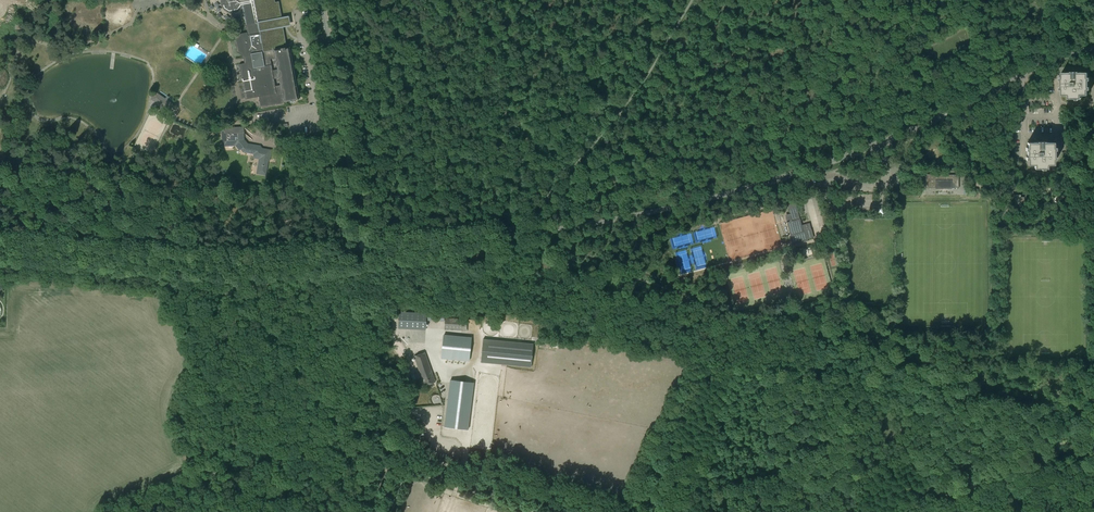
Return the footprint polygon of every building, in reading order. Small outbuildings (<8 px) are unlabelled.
[(299,99),(290,47),(287,47),(283,27),(281,18),(282,18),(279,2),(275,2),(275,0),(219,0),(221,1),(222,3),(222,5),(223,7),(224,9),(226,10),(227,11),(229,12),(231,12),(233,12),(235,12),(237,12),(238,11),(240,10),(241,8),(242,7),(243,7),(247,33),(239,34),(235,40),(237,52),(243,56),(245,63),(239,64),(246,99),(259,97),(261,108),(284,103),(284,102),(299,99)] [(1062,77),(1060,77),(1060,90),(1062,90),(1062,95),(1069,95),(1069,98),(1082,97),(1082,95),(1088,95),(1088,90),(1090,90),(1090,77),(1088,77),(1088,72),(1062,72),(1062,77)] [(151,99),(171,112),(175,106),(156,93),(151,99)] [(272,150),(259,148),(259,146),(248,144),(244,139),(243,127),(222,128),(222,146),(236,146),(239,150),(241,149),(243,152),(246,152),(254,154),(260,155),(259,159),(258,169),(267,171),(268,160),(270,161),(272,150)] [(1026,147),(1026,160),(1028,160),(1028,165),(1034,165),(1034,168),(1047,168),(1047,165),(1054,165),(1054,160),(1056,160),(1056,147),(1054,147),(1054,142),(1028,142),(1028,147),(1026,147)] [(925,174),(925,188),(935,188),(935,189),(952,189),(952,188),(959,188),(959,175),(939,175),(939,174),(925,174)] [(1015,195),(1015,204),(1017,204),(1017,207),(1024,206),(1024,197),(1021,197),(1021,195),(1015,195)] [(787,217),(794,243),(814,237),(811,229),(811,230),(809,223),(802,225),(800,219),(796,203),(788,205),(791,216),(787,217)] [(427,321),(444,321),(445,311),(427,310),(427,312),(427,321)] [(399,312),(399,317),(399,328),(425,329),(425,317),(426,313),(399,312)] [(445,330),(467,331),(467,319),(445,318),(445,330)] [(443,335),(441,358),(469,360),(472,338),(443,335)] [(534,344),(483,339),(481,362),(532,367),(534,344)] [(423,378),(422,378),(425,386),(435,382),(432,374),(433,374),(425,352),(414,356),(420,374),(421,374),(423,378)] [(450,381),(445,426),(468,429),(474,383),(450,381)]
